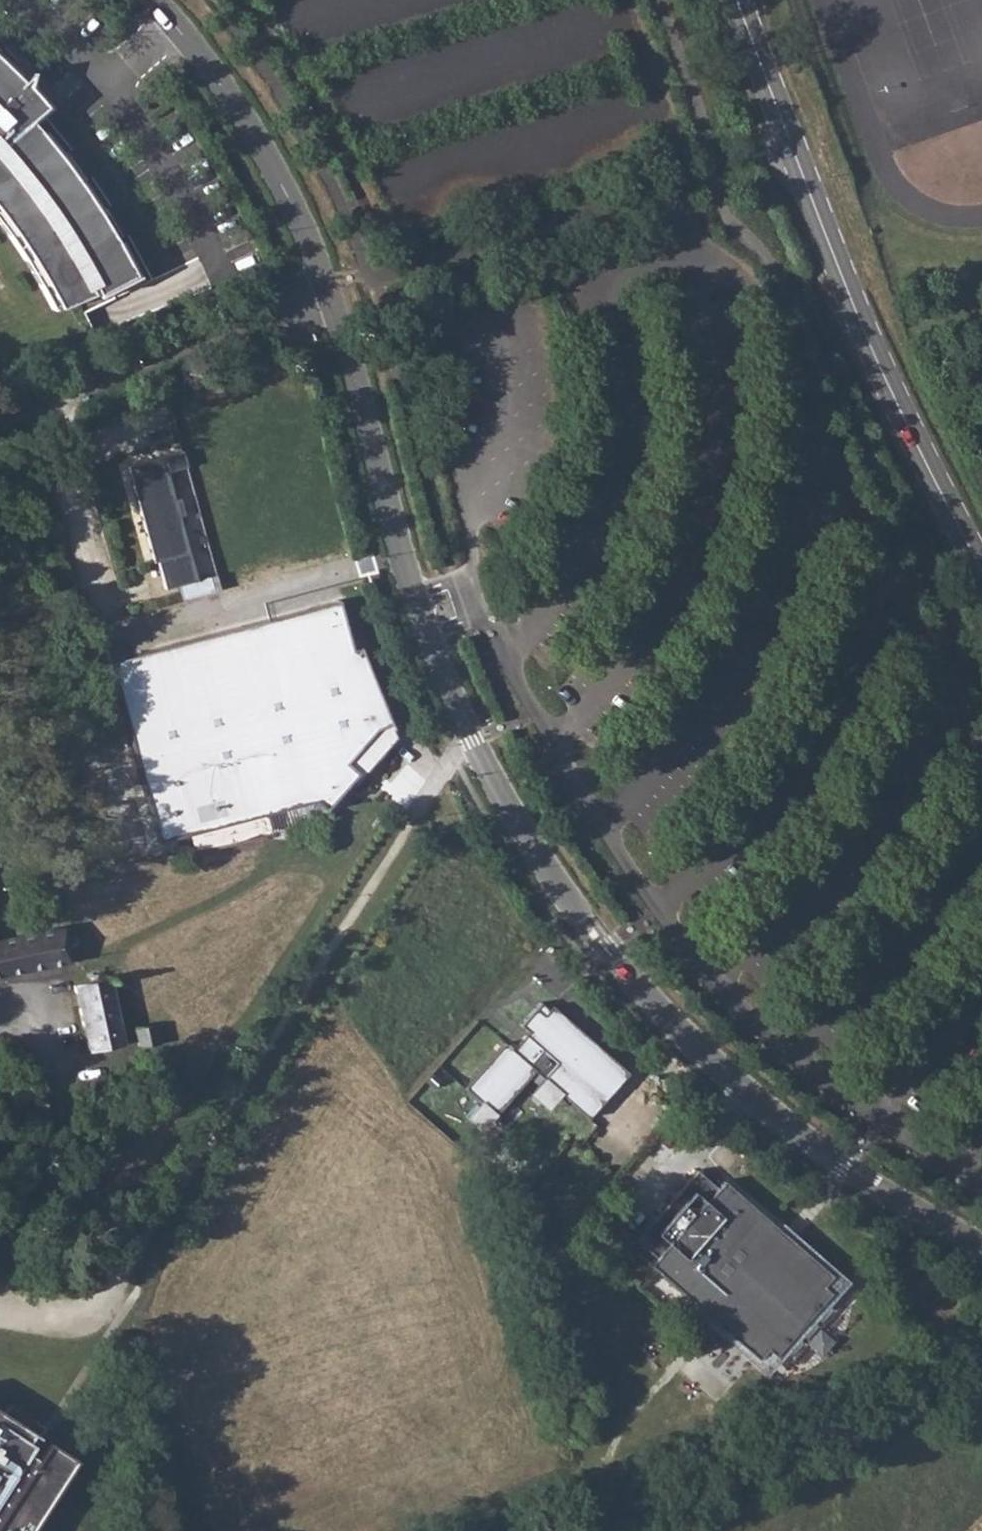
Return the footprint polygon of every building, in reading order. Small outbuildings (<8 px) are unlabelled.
[(15,236),(11,240),(19,253),(27,265),(32,262),(46,286),(41,289),(48,302),(55,314),(91,294),(88,288),(92,286),(97,294),(127,277),(110,245),(115,243),(107,228),(97,213),(92,217),(74,189),(79,186),(71,174),(59,158),(55,162),(34,136),(39,132),(29,121),(27,119),(15,106),(20,102),(24,96),(27,88),(29,80),(29,71),(20,81),(16,85),(0,69),(0,215),(15,236)] [(190,470),(181,449),(125,468),(151,559),(171,588),(194,577),(167,475),(190,470)] [(338,600),(109,660),(156,839),(312,799),(323,809),(369,757),(357,747),(373,728),(389,722),(358,646),(350,648),(338,600)] [(68,959),(61,927),(0,938),(0,972),(68,959)] [(108,977),(75,984),(88,1047),(121,1040),(108,977)] [(548,1009),(540,1001),(520,1024),(528,1031),(512,1049),(504,1042),(464,1087),(480,1101),(495,1115),(535,1069),(529,1064),(542,1049),(556,1061),(543,1077),(561,1093),(588,1117),(627,1072),(551,1005),(548,1009)] [(152,1024),(134,1028),(137,1044),(156,1040),(152,1024)] [(698,1168),(636,1239),(656,1256),(650,1264),(715,1321),(758,1359),(767,1348),(775,1355),(830,1291),(823,1285),(832,1275),(724,1179),(718,1186),(698,1168)] [(74,1457),(46,1438),(34,1455),(27,1451),(32,1443),(25,1439),(30,1432),(0,1413),(0,1530),(27,1530),(74,1457)]
